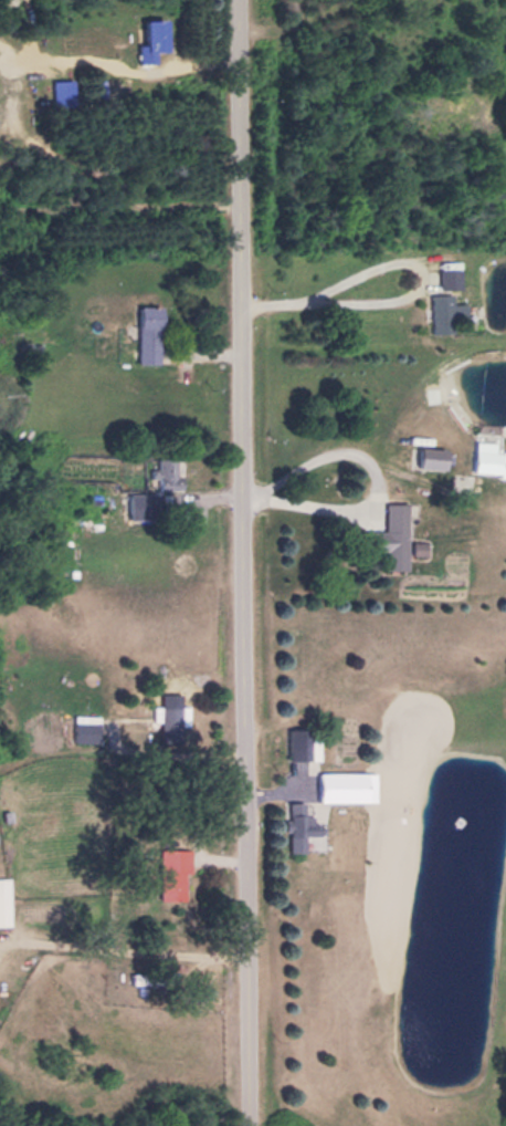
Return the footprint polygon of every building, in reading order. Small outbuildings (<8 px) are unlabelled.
[(159,18),(134,18),(134,64),(151,64),(151,50),(159,50),(159,18)] [(49,105),(66,105),(66,80),(49,80),(49,105)] [(452,267),(435,269),(436,286),(454,285),(452,267)] [(425,293),(425,331),(459,331),(459,301),(447,301),(447,293),(425,293)] [(129,362),(154,362),(155,305),(130,305),(129,362)] [(489,450),(489,441),(468,440),(466,473),(505,475),(505,451),(489,450)] [(410,466),(442,466),(442,448),(410,448),(410,466)] [(401,501),(380,501),(379,530),(359,530),(359,549),(378,549),(378,568),(400,568),(401,501)] [(415,553),(418,543),(407,541),(405,551),(415,553)] [(148,706),(148,742),(180,742),(180,706),(148,706)] [(93,717),(80,717),(80,722),(67,722),(67,742),(100,742),(100,724),(93,724),(93,717)] [(308,801),(367,801),(367,773),(308,773),(308,801)] [(283,809),(283,853),(297,853),(297,837),(311,837),(311,815),(295,815),(295,809),(283,809)] [(185,849),(152,850),(153,910),(185,909),(185,849)]
